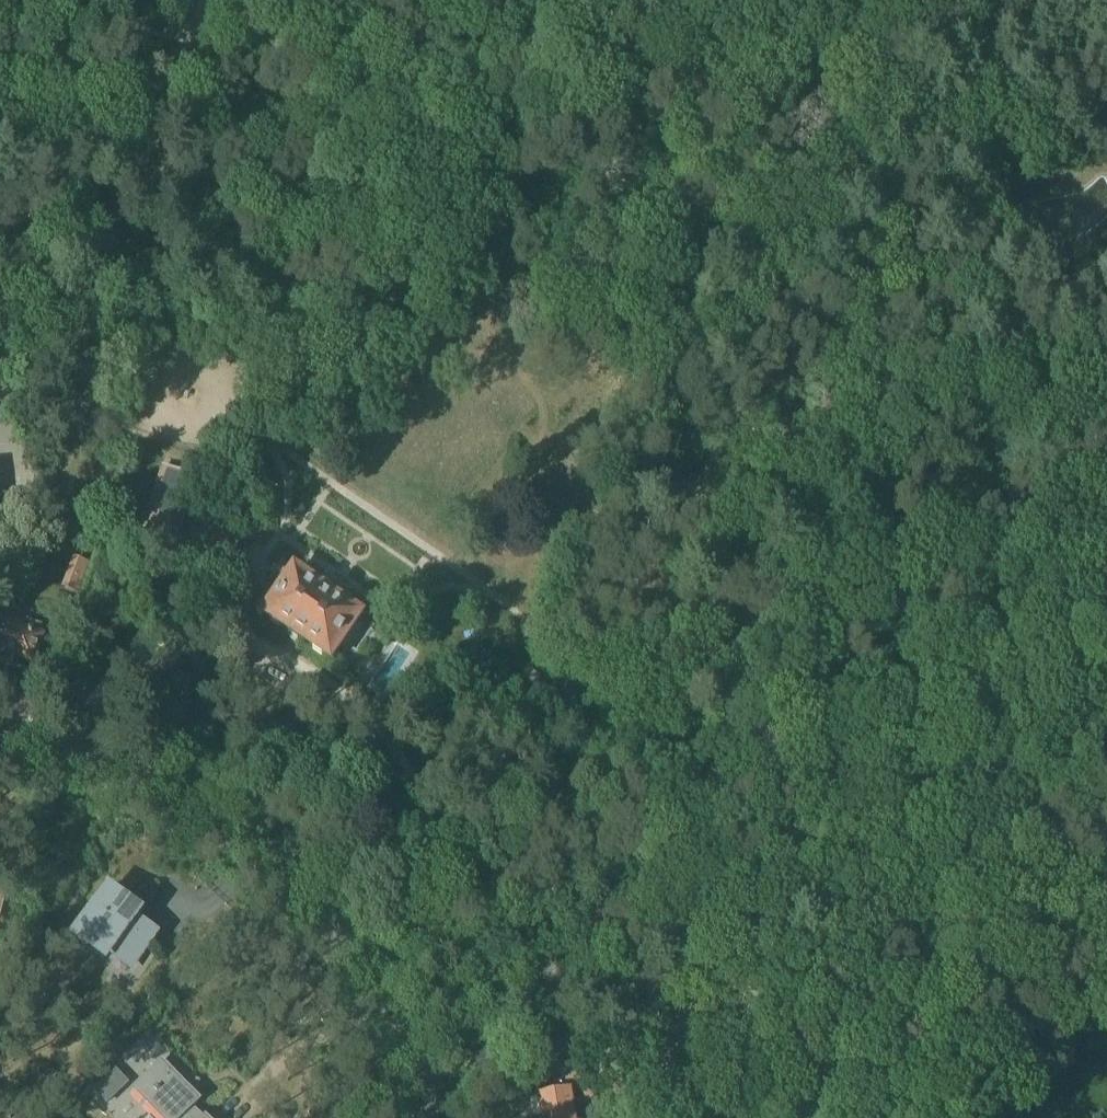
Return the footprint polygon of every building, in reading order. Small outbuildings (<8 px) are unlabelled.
[(152,501),(185,514),(197,481),(164,469),(152,501)] [(83,579),(87,567),(75,562),(71,574),(83,579)] [(329,595),(284,564),(271,584),(283,592),(267,615),(272,618),(273,623),(281,629),(286,628),(296,634),(293,639),(303,646),(306,642),(316,648),(316,653),(325,658),(328,657),(333,660),(362,617),(345,605),(346,601),(334,593),(329,595)] [(32,662),(46,628),(4,612),(0,621),(0,651),(32,664),(32,662)] [(534,689),(542,681),(530,669),(522,676),(534,689)] [(384,702),(375,696),(371,702),(380,708),(384,702)] [(139,913),(109,890),(75,935),(90,946),(90,947),(95,951),(95,950),(106,958),(114,946),(135,962),(155,936),(134,920),(139,913)] [(194,1108),(201,1102),(162,1060),(132,1090),(159,1117),(203,1117),(194,1108)] [(600,1094),(581,1070),(567,1082),(575,1090),(571,1093),(571,1096),(539,1101),(542,1117),(574,1117),(572,1102),(582,1100),(586,1105),(600,1094)]
